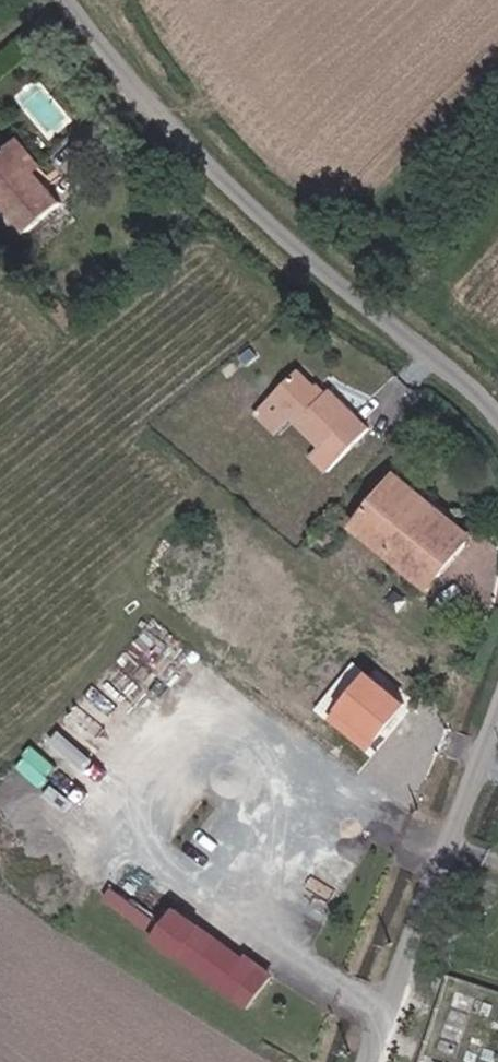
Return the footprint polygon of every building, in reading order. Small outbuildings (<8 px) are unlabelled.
[(34,197),(67,168),(42,139),(48,131),(24,104),(0,124),(0,160),(34,197)] [(305,404),(320,417),(357,385),(341,370),(334,377),(309,354),(281,382),(305,404)] [(305,404),(281,382),(263,402),(287,423),(305,404)] [(357,385),(320,417),(331,428),(322,438),(341,455),(385,411),(357,385)] [(369,510),(404,537),(413,525),(447,553),(473,520),(432,486),(438,477),(411,459),(369,510)] [(439,564),(447,553),(413,525),(404,537),(439,564)] [(388,660),(370,681),(375,685),(416,720),(434,700),(388,660)] [(375,685),(370,681),(356,697),(401,736),(416,720),(375,685)] [(144,926),(152,916),(114,887),(106,897),(144,926)] [(253,1007),(278,969),(177,904),(152,942),(253,1007)]
